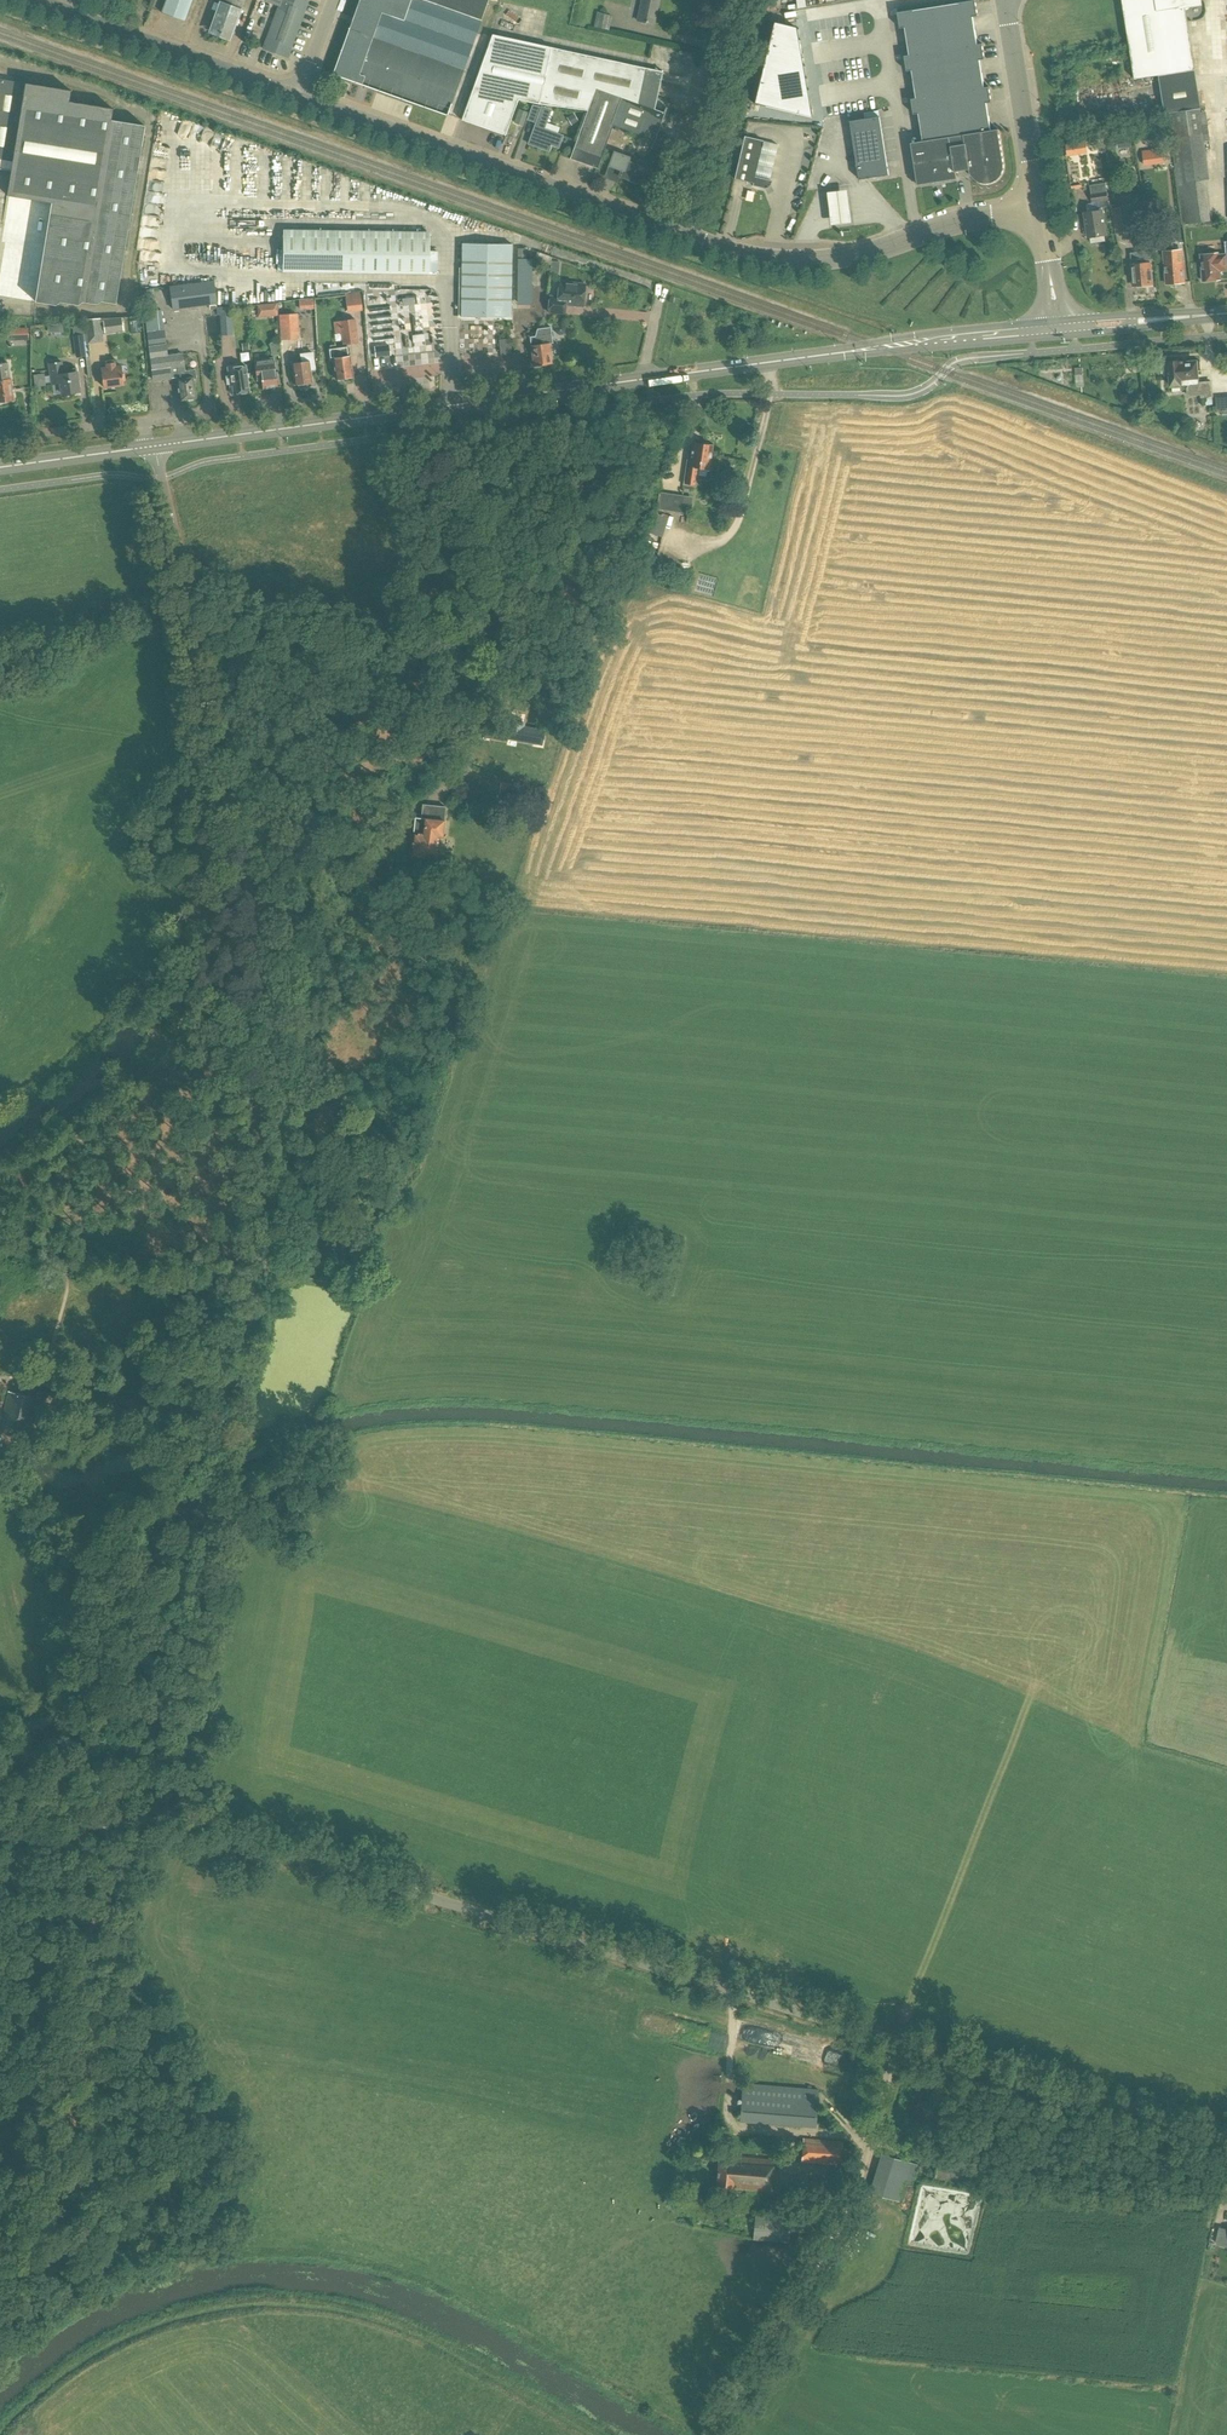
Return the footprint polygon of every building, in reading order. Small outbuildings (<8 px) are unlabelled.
[(192,0),(167,0),(162,12),(185,21),(192,0)] [(241,8),(244,0),(222,0),(212,30),(231,37),(241,8)] [(263,48),(288,58),(310,0),(265,0),(264,2),(278,7),(263,48)] [(333,74),(447,115),(488,0),(360,0),(333,74)] [(659,0),(643,0),(638,21),(654,24),(659,0)] [(976,0),(973,0),(960,2),(960,3),(913,10),(913,9),(898,12),(900,28),(905,27),(910,55),(905,55),(907,71),(912,70),(916,98),(912,99),(914,114),(919,113),(923,141),(911,143),(918,185),(957,179),(956,171),(969,169),(970,172),(971,174),(973,177),(975,179),(977,181),(979,182),(982,183),(985,183),(987,183),(990,183),(993,182),(996,181),(998,179),(1001,176),(1002,174),(1003,171),(1004,168),(1004,165),(1004,162),(999,129),(991,130),(987,103),(992,102),(989,86),(985,87),(980,60),(985,59),(983,43),(978,44),(973,16),(978,16),(976,0)] [(1188,224),(1210,221),(1205,180),(1210,179),(1200,108),(1201,108),(1195,70),(1196,70),(1186,6),(1201,4),(1201,0),(1123,0),(1135,79),(1159,75),(1165,112),(1167,112),(1183,225),(1188,224)] [(609,30),(612,16),(596,13),(593,27),(609,30)] [(773,21),(753,101),(809,115),(807,101),(806,102),(804,91),(805,91),(795,26),(773,21)] [(654,109),(657,96),(642,93),(647,68),(492,35),(462,119),(505,135),(518,101),(574,109),(587,110),(581,128),(570,159),(598,169),(613,126),(654,140),(653,143),(654,143),(665,111),(664,113),(654,109)] [(667,69),(664,87),(687,91),(690,73),(667,69)] [(13,161),(8,195),(52,203),(36,297),(36,301),(36,302),(56,305),(57,301),(78,305),(79,301),(97,304),(98,300),(116,303),(145,126),(111,120),(113,109),(69,102),(71,91),(26,83),(26,84),(0,79),(0,159),(13,161)] [(559,147),(563,136),(544,129),(551,110),(542,106),(537,121),(529,144),(549,151),(551,146),(552,145),(559,147)] [(523,127),(528,113),(519,110),(514,123),(523,127)] [(171,133),(181,134),(183,116),(173,115),(171,133)] [(860,180),(890,175),(881,117),(851,121),(858,169),(860,180)] [(169,146),(170,133),(161,132),(160,158),(174,159),(174,146),(169,146)] [(765,189),(770,185),(771,181),(755,177),(763,141),(754,139),(744,137),(735,179),(744,181),(753,183),(753,186),(765,189)] [(773,177),(780,143),(764,140),(757,174),(773,177)] [(1163,148),(1142,151),(1144,166),(1165,163),(1163,148)] [(614,152),(609,166),(621,170),(619,176),(638,184),(639,182),(646,185),(651,170),(647,169),(637,165),(639,161),(614,152)] [(156,181),(167,181),(168,173),(156,173),(156,181)] [(841,191),(822,193),(826,226),(845,224),(841,191)] [(1100,208),(1109,206),(1107,191),(1091,194),(1092,203),(1099,202),(1100,208)] [(1116,234),(1125,232),(1120,207),(1111,209),(1116,234)] [(1088,237),(1090,236),(1091,243),(1106,241),(1105,234),(1107,234),(1103,210),(1084,213),(1088,237)] [(166,227),(165,217),(148,218),(149,227),(166,227)] [(25,236),(35,230),(31,224),(22,230),(25,236)] [(284,227),(283,268),(431,271),(432,230),(284,227)] [(1167,242),(1166,230),(1150,232),(1151,245),(1162,243),(1164,251),(1167,284),(1185,282),(1182,250),(1177,250),(1177,247),(1173,247),(1172,241),(1167,242)] [(147,240),(163,241),(164,232),(148,231),(147,240)] [(511,317),(511,244),(461,244),(461,317),(511,317)] [(1201,255),(1203,280),(1220,278),(1220,270),(1226,269),(1226,257),(1226,254),(1218,255),(1218,253),(1201,255)] [(1150,263),(1149,254),(1132,256),(1132,264),(1134,286),(1136,288),(1143,288),(1144,285),(1152,284),(1151,263),(1150,263)] [(532,259),(518,259),(517,274),(532,275),(532,259)] [(216,307),(216,305),(217,304),(214,281),(169,286),(172,310),(210,305),(210,308),(216,307)] [(583,306),(585,285),(559,282),(558,297),(550,296),(548,312),(565,314),(566,304),(583,306)] [(402,314),(378,316),(379,329),(391,328),(390,322),(412,321),(413,328),(419,328),(418,318),(410,319),(409,310),(405,310),(404,298),(398,298),(398,291),(385,292),(386,300),(397,299),(398,311),(402,311),(402,314)] [(347,313),(362,310),(358,292),(344,294),(347,313)] [(424,302),(436,301),(436,296),(408,296),(408,303),(410,303),(410,311),(424,311),(424,302)] [(258,318),(278,316),(277,303),(256,305),(258,318)] [(161,310),(145,313),(150,346),(154,380),(172,378),(172,377),(177,376),(178,379),(177,379),(180,400),(187,399),(189,401),(193,401),(194,398),(196,398),(193,378),(196,378),(195,370),(185,371),(183,354),(168,356),(166,344),(161,310)] [(281,340),(299,339),(297,313),(279,315),(281,340)] [(232,315),(220,315),(221,336),(233,335),(232,315)] [(101,321),(102,334),(124,331),(122,318),(101,321)] [(358,343),(354,319),(333,322),(335,333),(341,333),(343,345),(358,343)] [(87,334),(87,326),(86,324),(72,326),(74,336),(73,336),(74,343),(86,341),(86,334),(87,334)] [(562,325),(557,325),(555,329),(556,332),(559,335),(563,335),(565,331),(565,327),(562,325)] [(534,366),(552,363),(549,343),(553,343),(550,327),(538,328),(539,335),(530,337),(531,345),(534,366)] [(7,329),(8,341),(18,340),(18,328),(7,329)] [(398,329),(381,333),(382,340),(399,336),(398,329)] [(407,344),(407,347),(433,343),(431,330),(412,333),(414,342),(407,344)] [(272,355),(280,354),(278,342),(270,343),(272,355)] [(237,364),(244,362),(239,343),(232,345),(237,364)] [(382,345),(374,346),(376,357),(383,356),(382,345)] [(348,356),(347,346),(329,349),(330,361),(334,360),(336,379),(337,379),(339,381),(343,380),(344,378),(353,376),(350,356),(348,356)] [(93,349),(93,359),(110,358),(110,348),(93,349)] [(303,386),(305,383),(312,382),(311,370),(315,370),(313,352),(300,353),(301,362),(293,363),(295,384),(296,384),(298,386),(303,386)] [(274,357),(254,360),(257,381),(262,380),(263,389),(264,389),(266,391),(272,390),(272,388),(278,387),(276,368),(274,357)] [(1184,363),(1183,360),(1166,362),(1167,375),(1171,374),(1172,388),(1181,387),(1181,389),(1186,389),(1187,396),(1202,395),(1202,398),(1212,397),(1211,383),(1199,384),(1198,373),(1201,373),(1200,362),(1184,363)] [(64,373),(63,361),(50,363),(54,395),(80,392),(77,367),(69,369),(69,372),(64,373)] [(116,366),(116,362),(106,364),(106,367),(101,368),(103,387),(115,385),(116,387),(123,386),(123,384),(124,384),(122,365),(116,366)] [(8,363),(0,364),(0,404),(4,404),(4,401),(13,400),(11,379),(10,379),(8,363)] [(249,392),(247,374),(246,365),(228,368),(230,376),(231,386),(233,386),(235,394),(249,392)] [(35,387),(46,386),(44,374),(33,375),(35,387)] [(1226,409),(1226,396),(1215,397),(1217,409),(1226,409)] [(708,470),(711,447),(694,444),(692,456),(689,456),(685,484),(696,485),(699,468),(708,470)] [(690,514),(693,497),(660,492),(657,509),(690,514)] [(662,537),(668,518),(658,515),(652,534),(662,537)] [(535,728),(525,726),(525,722),(509,719),(508,726),(493,723),(490,738),(507,741),(507,739),(532,744),(535,728)] [(513,784),(500,782),(499,794),(527,798),(527,795),(538,796),(539,788),(528,787),(529,785),(514,783),(513,784)] [(444,820),(445,807),(423,805),(422,818),(415,817),(411,856),(436,859),(439,836),(442,836),(444,820)] [(33,1418),(38,1398),(8,1391),(3,1410),(6,1411),(4,1419),(2,1428),(26,1434),(30,1417),(33,1418)] [(815,2126),(818,2090),(743,2085),(740,2121),(815,2126)] [(840,2165),(841,2141),(803,2138),(801,2163),(840,2165)] [(963,2186),(970,2149),(929,2142),(927,2156),(939,2158),(935,2181),(963,2186)] [(771,2190),(774,2160),(719,2156),(716,2188),(733,2190),(733,2187),(771,2190)] [(911,2162),(905,2181),(913,2183),(919,2164),(911,2162)] [(876,2172),(870,2192),(899,2201),(905,2181),(876,2172)] [(778,2200),(771,2199),(770,2207),(778,2208),(778,2200)] [(777,2217),(777,2208),(768,2208),(767,2216),(754,2215),(752,2240),(788,2242),(790,2218),(777,2217)] [(1226,2247),(1226,2229),(1219,2227),(1216,2241),(1217,2244),(1226,2247)]
